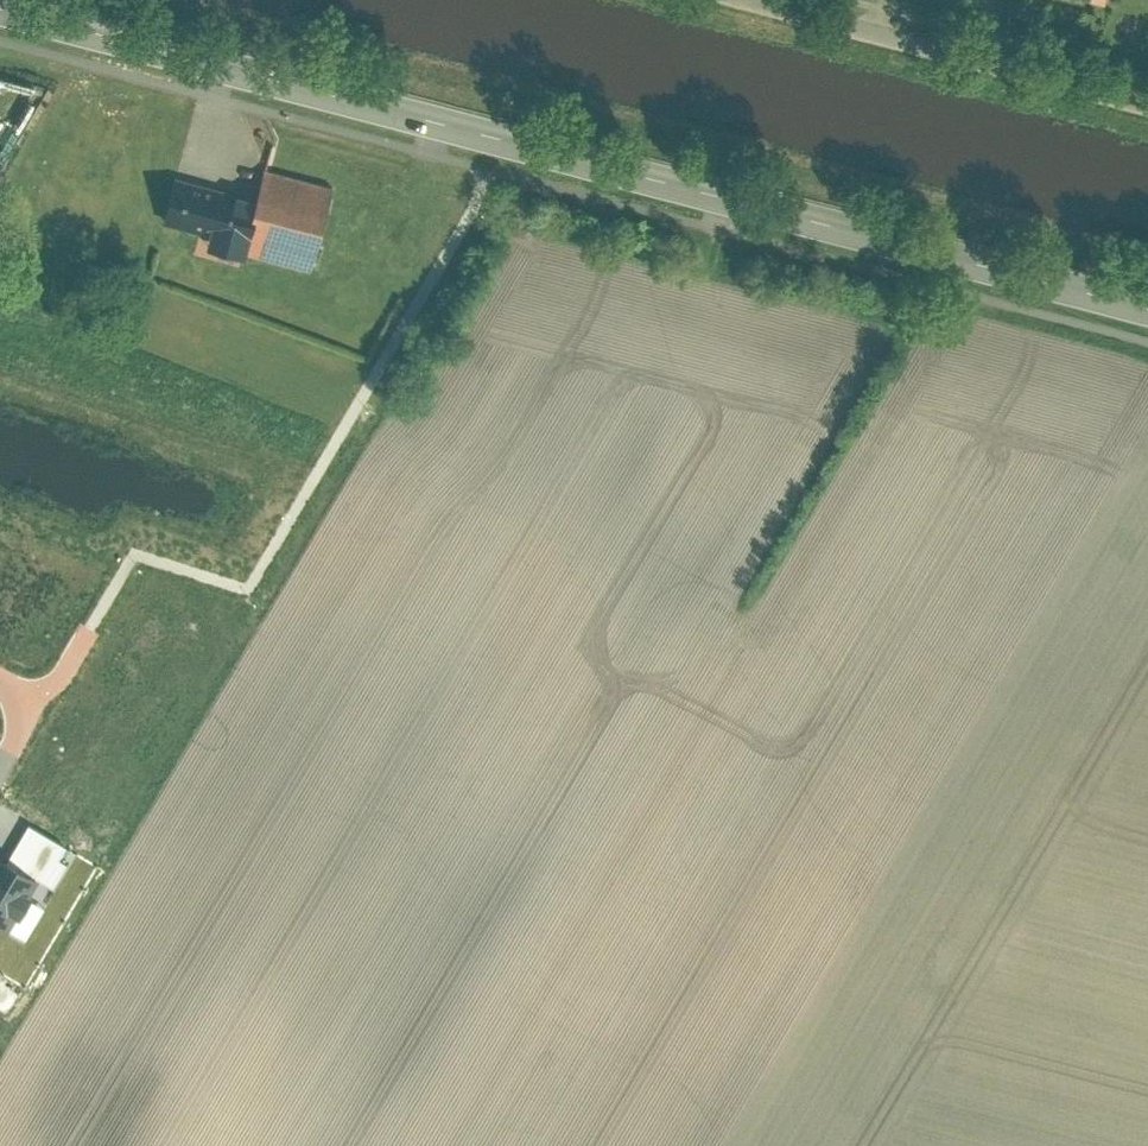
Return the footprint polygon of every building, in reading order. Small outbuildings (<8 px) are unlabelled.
[(339,186),(269,167),(261,198),(247,250),(317,269),(339,186)] [(247,250),(261,198),(183,177),(172,220),(214,231),(210,247),(245,257),(247,250)] [(0,852),(0,929),(20,941),(54,883),(0,852)]
